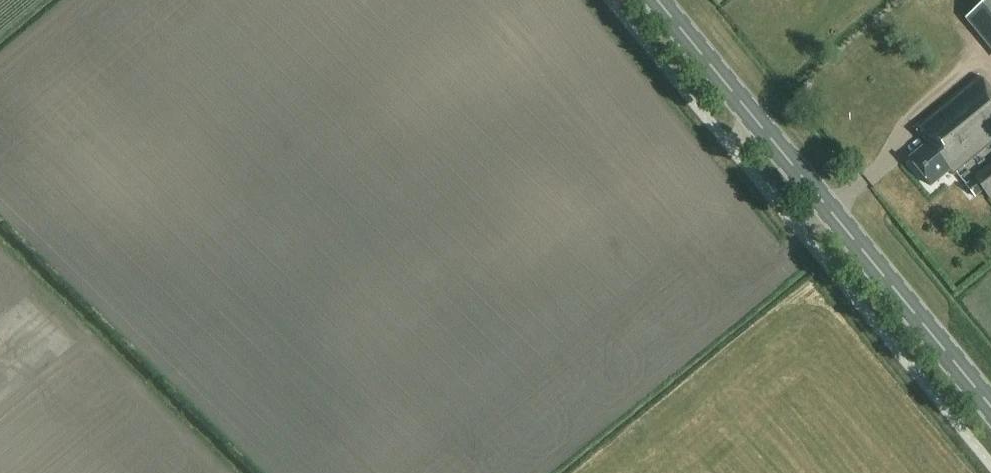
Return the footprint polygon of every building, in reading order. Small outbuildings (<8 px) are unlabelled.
[(968,19),(990,46),(990,0),(968,19)] [(990,143),(990,92),(978,76),(915,129),(928,144),(908,160),(931,186),(950,171),(952,174),(990,143)] [(965,187),(975,199),(984,192),(990,200),(990,199),(990,167),(965,187)]
